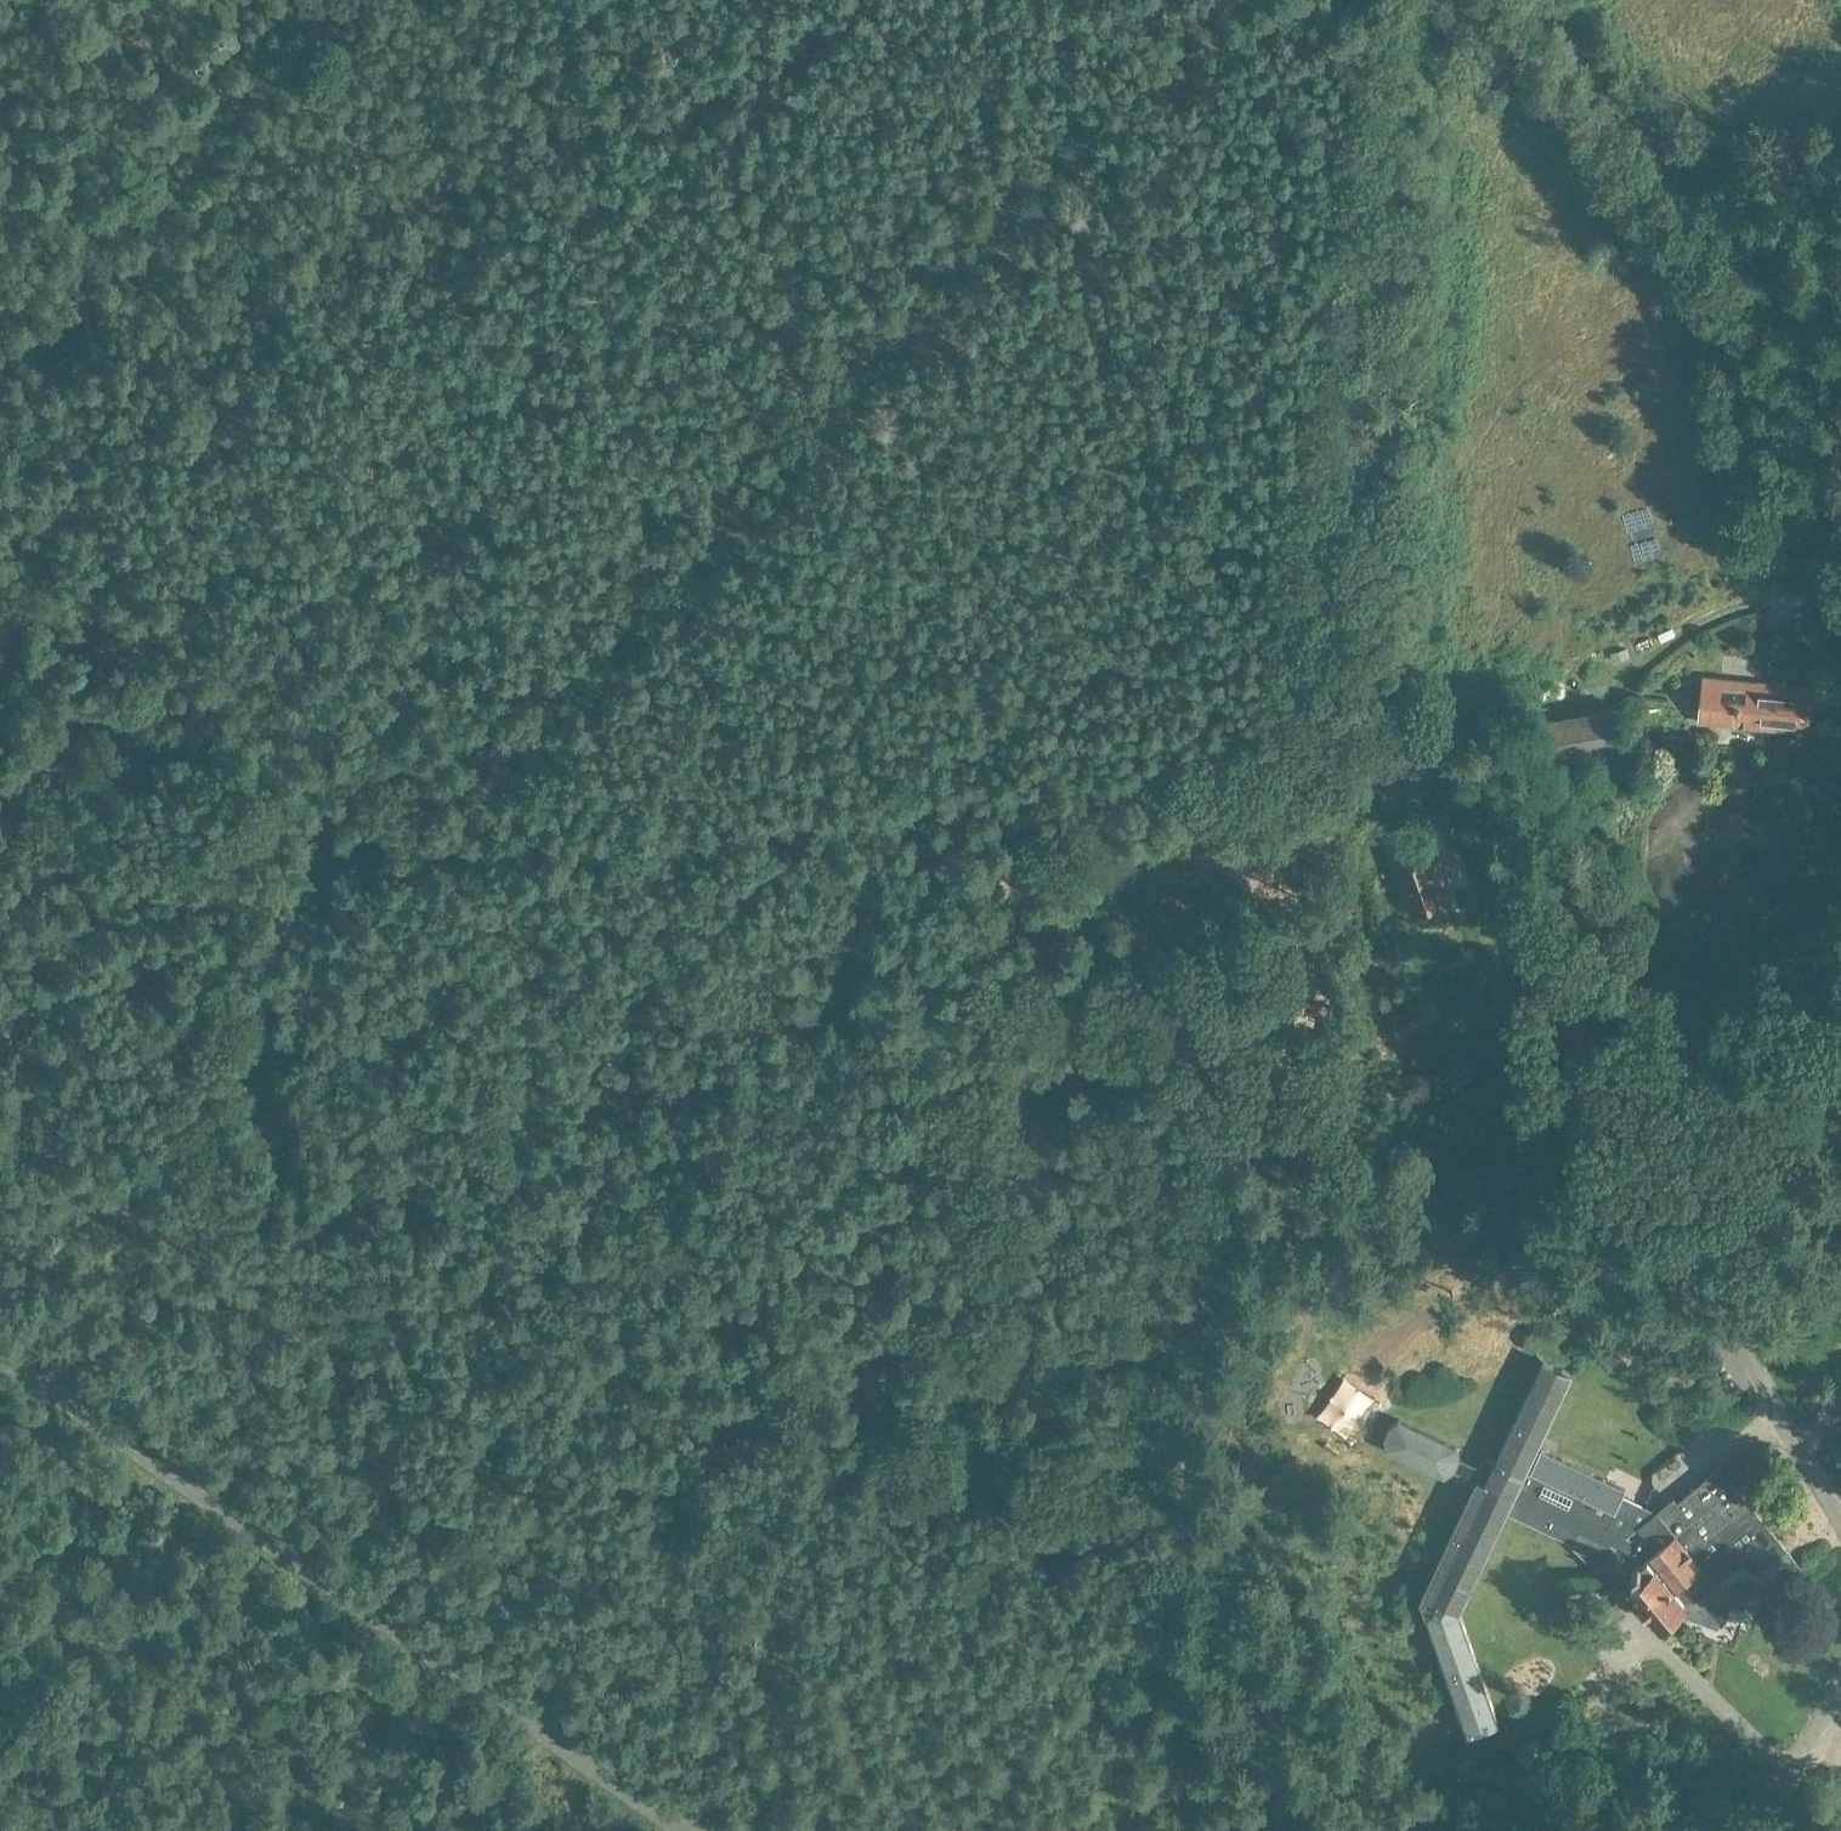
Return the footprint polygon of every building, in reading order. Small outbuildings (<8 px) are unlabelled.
[(1809,688),(1703,679),(1699,722),(1805,731),(1809,688)] [(1629,764),(1617,704),(1540,718),(1551,776),(1629,764)] [(1449,846),(1465,840),(1459,822),(1454,808),(1438,813),(1442,827),(1449,846)] [(1428,860),(1398,871),(1412,907),(1442,895),(1428,860)] [(1663,1617),(1676,1607),(1721,1625),(1731,1602),(1744,1608),(1753,1584),(1769,1590),(1798,1565),(1732,1483),(1730,1485),(1716,1469),(1676,1502),(1672,1497),(1655,1511),(1635,1501),(1629,1512),(1617,1506),(1624,1490),(1536,1448),(1571,1373),(1542,1360),(1493,1462),(1482,1456),(1477,1467),(1458,1458),(1457,1449),(1401,1420),(1388,1424),(1382,1437),(1384,1449),(1443,1477),(1452,1471),(1475,1481),(1471,1489),(1420,1598),(1466,1732),(1497,1721),(1459,1611),(1506,1512),(1573,1542),(1601,1570),(1606,1565),(1625,1591),(1631,1586),(1659,1621),(1663,1617)]
